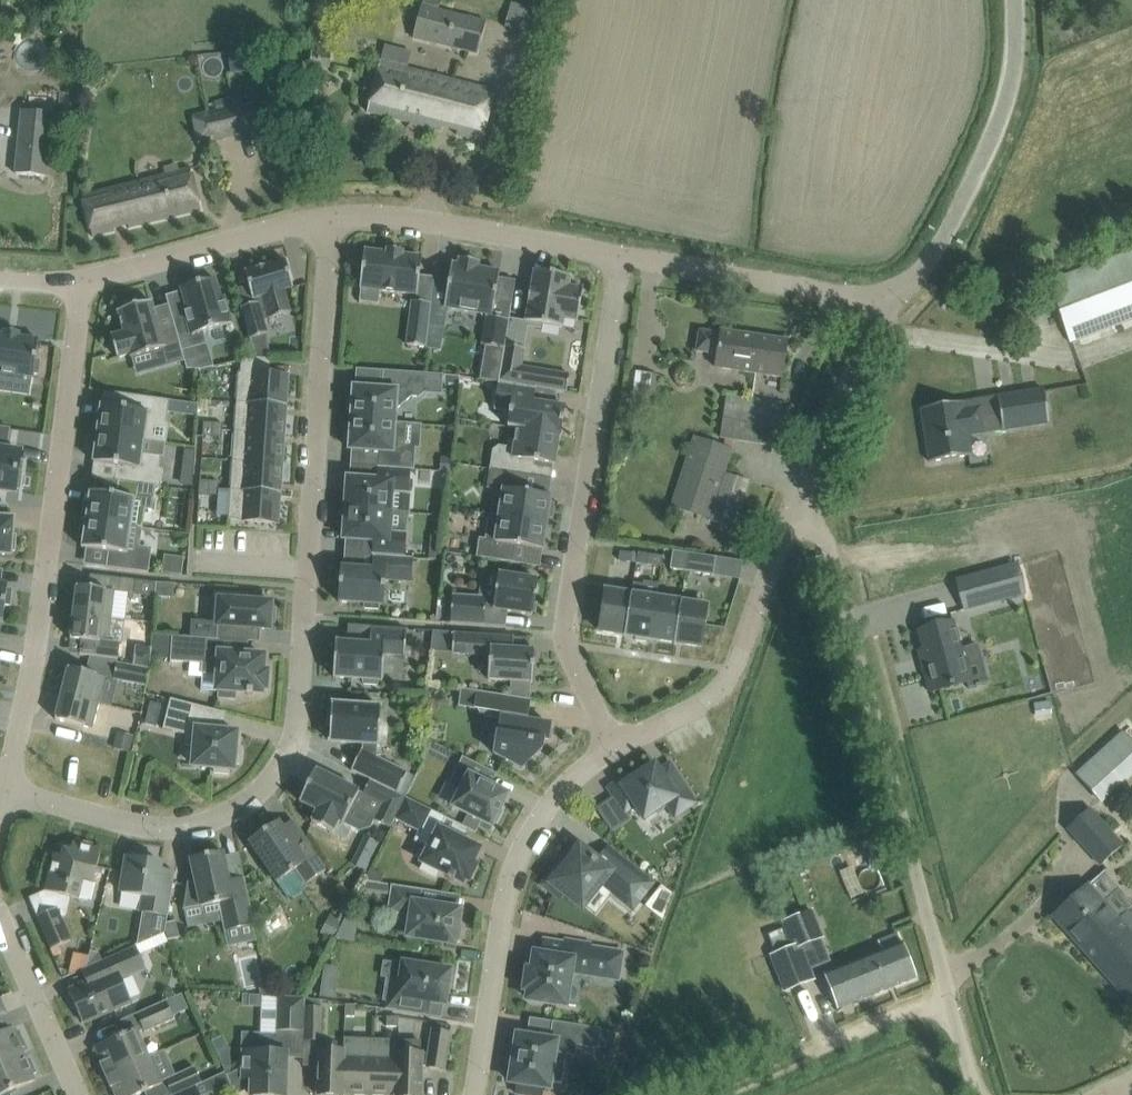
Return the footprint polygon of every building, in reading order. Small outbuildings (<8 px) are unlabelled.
[(510,2),(504,27),(530,33),(536,8),(510,2)] [(486,22),(422,6),(414,39),(477,55),(486,22)] [(252,49),(228,53),(231,74),(255,71),(252,49)] [(330,55),(311,53),(310,67),(328,68),(330,55)] [(481,141),(486,120),(493,92),(380,62),(367,113),(385,117),(402,122),(442,132),(444,127),(459,131),(458,135),(481,141)] [(206,111),(193,114),(202,145),(214,142),(250,132),(258,130),(251,102),(244,103),(226,108),(223,99),(214,101),(216,110),(207,113),(206,111)] [(46,177),(53,114),(21,111),(15,174),(46,177)] [(190,168),(179,170),(178,164),(166,167),(167,173),(82,196),(87,215),(92,237),(114,231),(113,227),(127,224),(128,228),(200,211),(190,168)] [(360,288),(417,295),(422,257),(402,255),(403,251),(387,249),(387,253),(364,251),(360,288)] [(1131,319),(1131,251),(1047,283),(1070,343),(1131,319)] [(504,349),(505,346),(512,305),(495,302),(500,272),(478,268),(479,262),(459,259),(458,265),(452,264),(444,308),(488,315),(483,346),(504,349)] [(291,313),(287,300),(284,291),(293,288),(285,261),(245,272),(252,300),(254,299),(256,304),(241,308),(250,339),(267,334),(263,319),(269,317),(270,319),(291,313)] [(569,287),(571,277),(534,271),(531,290),(530,290),(528,303),(529,303),(526,322),(562,328),(564,319),(578,321),(583,289),(569,287)] [(215,279),(206,282),(205,278),(189,283),(190,287),(181,289),(186,307),(185,308),(188,315),(172,320),(175,328),(183,357),(186,369),(201,370),(213,366),(204,332),(232,324),(224,297),(220,298),(215,279)] [(164,349),(167,361),(183,357),(175,328),(161,332),(152,302),(143,304),(142,299),(125,304),(126,309),(118,312),(124,333),(111,336),(117,358),(130,354),(131,358),(164,349)] [(431,304),(412,301),(407,345),(426,348),(431,304)] [(33,378),(34,374),(38,375),(40,361),(37,360),(36,360),(39,341),(19,338),(19,333),(4,331),(3,335),(1,335),(0,335),(0,373),(33,378)] [(749,373),(754,336),(721,331),(721,334),(700,331),(696,351),(717,354),(716,367),(749,373)] [(749,373),(760,374),(782,378),(787,341),(754,336),(749,373)] [(522,367),(525,349),(505,346),(504,349),(499,382),(535,388),(544,389),(547,371),(522,367)] [(241,361),(240,373),(238,373),(236,402),(285,406),(287,376),(269,375),(270,359),(256,358),(241,361)] [(382,389),(353,387),(353,395),(349,397),(348,410),(351,413),(351,420),(395,423),(396,410),(411,397),(419,398),(424,394),(442,395),(443,375),(383,371),(382,389)] [(533,403),(535,388),(499,382),(494,410),(510,413),(508,427),(517,429),(559,436),(560,436),(565,408),(533,403)] [(1003,431),(1049,423),(1044,390),(998,397),(1003,431)] [(165,421),(168,400),(129,395),(127,409),(101,406),(100,416),(96,415),(93,434),(143,441),(166,444),(167,443),(153,441),(156,424),(160,421),(165,421)] [(783,404),(761,400),(727,395),(721,437),(777,446),(783,404)] [(286,406),(285,406),(236,402),(234,432),(283,435),(284,435),(285,418),(284,418),(285,406),(286,407),(286,406)] [(963,402),(921,409),(930,462),(971,456),(968,436),(985,433),(981,406),(964,409),(963,402)] [(351,425),(347,427),(346,440),(349,442),(349,450),(379,452),(378,467),(411,469),(414,470),(416,447),(405,446),(406,424),(395,423),(351,420),(351,425)] [(212,438),(213,423),(204,423),(203,437),(212,438)] [(213,423),(212,438),(222,438),(223,424),(213,423)] [(554,465),(559,436),(517,429),(515,441),(508,440),(507,447),(499,446),(493,450),(490,470),(527,475),(533,476),(535,462),(554,465)] [(282,447),(283,435),(234,432),(232,461),(282,464),(283,447),(282,447)] [(160,487),(162,471),(157,470),(159,460),(155,456),(142,454),(143,441),(93,434),(91,452),(95,453),(93,463),(116,466),(114,480),(118,481),(156,486),(160,487)] [(732,450),(711,443),(694,437),(671,508),(709,520),(709,521),(733,529),(749,481),(724,473),(732,450)] [(15,492),(20,452),(7,451),(0,450),(0,490),(15,492)] [(440,458),(439,472),(450,473),(451,458),(440,458)] [(281,482),(282,464),(232,461),(230,490),(279,494),(280,494),(280,493),(279,493),(280,482),(281,482)] [(377,480),(347,478),(346,490),(342,490),(341,509),(392,512),(393,493),(409,494),(411,469),(378,467),(377,480)] [(524,493),(527,475),(490,470),(487,489),(493,490),(492,496),(502,497),(499,516),(547,523),(548,519),(552,517),(554,505),(550,502),(551,498),(552,497),(524,493)] [(88,503),(83,502),(81,519),(138,527),(138,528),(142,529),(145,510),(152,511),(156,486),(118,481),(116,496),(89,492),(88,503)] [(208,496),(209,481),(200,481),(199,495),(208,496)] [(209,481),(208,496),(218,497),(219,482),(209,481)] [(277,523),(279,494),(230,490),(227,520),(254,522),(264,523),(264,522),(277,523)] [(391,532),(392,512),(341,509),(340,528),(344,528),(343,540),(373,542),(372,556),(373,556),(405,558),(407,533),(391,532)] [(543,548),(547,523),(499,516),(496,534),(486,533),(485,539),(479,538),(476,557),(513,563),(516,545),(543,550),(544,548),(543,548)] [(11,556),(11,552),(15,552),(16,536),(12,535),(14,519),(0,518),(0,555),(11,556)] [(134,554),(138,528),(138,527),(81,519),(78,537),(83,538),(81,548),(108,552),(106,568),(148,573),(151,556),(134,554)] [(428,547),(428,561),(441,562),(441,547),(428,547)] [(688,554),(673,551),(671,569),(686,572),(688,554)] [(164,554),(163,571),(183,573),(184,557),(164,554)] [(713,576),(716,558),(688,554),(686,572),(713,576)] [(413,558),(405,558),(373,556),(372,570),(341,568),(339,602),(365,604),(365,609),(378,610),(379,605),(383,606),(385,580),(411,582),(413,558)] [(1026,594),(1018,564),(980,574),(988,604),(1026,594)] [(499,574),(493,609),(533,616),(538,581),(499,574)] [(121,579),(119,592),(135,594),(136,581),(121,579)] [(3,621),(5,606),(10,606),(12,590),(7,589),(7,586),(0,585),(0,620),(3,621)] [(73,613),(112,618),(115,592),(76,587),(73,613)] [(624,635),(631,594),(606,590),(599,632),(624,635)] [(260,629),(270,630),(270,624),(274,624),(275,609),(271,609),(271,603),(247,601),(248,595),(214,592),(212,622),(217,622),(216,640),(221,640),(259,643),(260,629)] [(650,639),(656,598),(632,594),(632,593),(631,593),(631,594),(624,635),(624,637),(625,637),(626,636),(636,637),(636,641),(646,642),(647,639),(650,639)] [(485,609),(486,599),(486,597),(452,595),(451,623),(484,626),(485,609)] [(675,644),(675,643),(682,602),(682,601),(681,601),(681,602),(656,598),(650,639),(674,643),(674,644),(675,644)] [(682,602),(675,643),(700,647),(707,606),(682,602)] [(112,618),(73,613),(70,640),(68,654),(118,661),(120,643),(109,642),(112,618)] [(970,667),(965,648),(960,650),(953,623),(918,632),(925,659),(920,660),(929,693),(969,683),(965,668),(970,667)] [(384,654),(404,656),(406,629),(371,627),(370,645),(336,642),(333,678),(362,680),(363,685),(377,686),(378,681),(382,681),(384,654)] [(454,634),(452,654),(490,656),(488,680),(511,681),(531,683),(533,683),(535,652),(513,650),(514,638),(513,638),(513,637),(455,633),(455,634),(454,634)] [(216,640),(172,637),(161,636),(159,658),(170,658),(170,662),(203,664),(203,673),(218,674),(217,690),(219,690),(219,698),(235,699),(235,691),(247,692),(246,695),(253,695),(253,693),(261,693),(262,688),(266,689),(267,673),(263,673),(264,657),(220,654),(221,640),(216,640)] [(146,685),(149,668),(117,663),(114,680),(146,685)] [(62,694),(99,704),(105,678),(68,669),(62,694)] [(511,681),(510,697),(530,700),(531,683),(511,681)] [(461,689),(458,706),(476,709),(478,692),(461,689)] [(478,692),(476,709),(478,708),(481,716),(501,719),(499,735),(497,735),(494,755),(521,768),(542,749),(544,742),(547,743),(550,725),(521,720),(522,716),(527,717),(530,700),(510,697),(478,692)] [(93,730),(99,704),(62,694),(55,720),(93,730)] [(200,724),(205,708),(170,699),(162,729),(185,735),(185,746),(194,747),(193,766),(215,768),(214,773),(229,775),(229,769),(233,770),(234,764),(239,764),(240,750),(235,750),(237,733),(200,730),(200,724)] [(163,725),(167,706),(150,703),(147,722),(163,725)] [(328,710),(327,725),(330,725),(329,742),(362,744),(362,749),(351,771),(370,780),(397,793),(405,798),(416,777),(377,757),(380,708),(332,705),(332,710),(328,710)] [(1076,774),(1102,803),(1131,776),(1131,743),(1123,732),(1076,774)] [(114,749),(128,752),(132,740),(117,736),(114,749)] [(462,757),(448,785),(461,791),(453,807),(468,814),(462,826),(476,833),(482,821),(491,826),(493,823),(496,824),(502,811),(500,810),(507,795),(490,787),(497,774),(462,757)] [(659,770),(655,764),(610,794),(624,814),(635,807),(644,819),(665,805),(674,819),(697,804),(670,762),(659,770)] [(315,770),(299,802),(317,811),(311,822),(332,833),(338,821),(343,824),(352,807),(363,812),(369,799),(381,805),(374,820),(390,828),(394,820),(406,798),(405,798),(397,793),(370,780),(363,794),(315,770)] [(406,798),(394,820),(420,833),(417,840),(430,847),(423,862),(425,864),(421,870),(435,877),(438,870),(449,875),(448,878),(454,881),(455,879),(462,882),(464,878),(468,880),(475,866),(471,864),(478,849),(439,830),(445,818),(406,798)] [(1101,866),(1117,851),(1124,844),(1090,808),(1067,829),(1101,866)] [(305,885),(327,870),(304,836),(293,844),(278,822),(271,827),(267,825),(256,833),(257,837),(249,842),(277,883),(295,870),(305,885)] [(54,855),(45,892),(78,900),(78,898),(87,900),(91,883),(93,883),(101,851),(93,849),(94,845),(81,842),(80,845),(73,844),(71,848),(61,846),(59,856),(54,855)] [(560,864),(544,885),(562,899),(565,895),(578,906),(590,891),(594,894),(602,885),(612,893),(632,909),(638,901),(652,884),(626,863),(616,876),(580,847),(564,867),(560,864)] [(127,857),(121,893),(143,897),(141,912),(167,917),(175,873),(160,870),(161,863),(147,860),(147,856),(130,853),(130,858),(127,857)] [(201,907),(218,904),(224,932),(252,926),(255,926),(244,878),(229,881),(223,853),(190,860),(195,882),(189,884),(189,882),(187,882),(183,911),(184,911),(184,910),(200,906),(201,907)] [(371,869),(365,881),(380,883),(384,876),(371,869)] [(421,890),(391,885),(380,883),(365,881),(364,881),(363,891),(390,895),(387,913),(411,917),(410,923),(418,924),(416,938),(455,944),(455,943),(460,943),(463,926),(458,925),(460,910),(419,904),(421,890)] [(1117,916),(1087,884),(1051,916),(1131,1005),(1131,903),(1117,916)] [(57,909),(37,917),(54,957),(62,954),(58,946),(71,941),(57,909)] [(782,930),(768,935),(776,955),(771,956),(785,992),(814,980),(810,971),(801,947),(823,938),(812,912),(783,923),(793,948),(790,949),(782,930)] [(343,922),(331,915),(321,934),(334,940),(343,922)] [(252,926),(224,932),(228,949),(256,943),(252,926)] [(142,944),(136,947),(140,956),(168,943),(164,934),(158,936),(142,944)] [(882,952),(825,974),(839,1009),(916,979),(898,934),(878,942),(882,952)] [(591,948),(592,944),(563,940),(561,958),(534,953),(532,971),(527,970),(524,990),(529,990),(527,1000),(566,1006),(571,973),(618,980),(623,952),(591,948)] [(76,1009),(82,1023),(131,1002),(121,978),(145,967),(136,947),(81,970),(87,984),(69,992),(70,996),(68,999),(72,1008),(76,1009)] [(387,1010),(429,1017),(431,1003),(445,1005),(451,971),(402,963),(400,979),(392,978),(387,1010)] [(305,1007),(305,997),(277,997),(276,1025),(304,1026),(305,1007)] [(166,1001),(136,1014),(145,1033),(174,1020),(166,1001)] [(345,1005),(345,1017),(355,1017),(355,1005),(345,1005)] [(322,1008),(305,1007),(304,1026),(304,1035),(321,1035),(322,1008)] [(387,1017),(386,1027),(398,1028),(399,1018),(387,1017)] [(601,1029),(553,1022),(550,1041),(517,1035),(510,1082),(516,1083),(515,1093),(527,1094),(542,1094),(543,1088),(549,1089),(555,1053),(575,1056),(577,1046),(598,1050),(601,1029)] [(23,1054),(20,1048),(24,1047),(18,1032),(14,1034),(11,1028),(0,1033),(0,1065),(23,1054)] [(105,1076),(148,1058),(136,1030),(95,1047),(102,1063),(100,1064),(105,1076)] [(421,1086),(422,1086),(422,1068),(422,1067),(426,1067),(444,1070),(450,1034),(432,1031),(428,1054),(398,1053),(397,1053),(396,1094),(421,1094),(421,1086)] [(243,1078),(252,1079),(251,1090),(251,1094),(285,1094),(285,1091),(287,1037),(273,1037),(244,1036),(244,1052),(243,1069),(243,1078)] [(371,1039),(344,1038),(343,1051),(344,1051),(342,1094),(343,1094),(367,1094),(369,1094),(371,1039)] [(398,1040),(371,1039),(369,1094),(396,1094),(397,1053),(398,1053),(398,1040)] [(344,1051),(343,1051),(319,1050),(318,1065),(317,1082),(317,1094),(343,1094),(342,1094),(344,1051)] [(35,1081),(32,1075),(36,1073),(30,1059),(26,1060),(23,1054),(0,1065),(0,1094),(3,1094),(35,1081)] [(105,1076),(111,1089),(113,1088),(116,1094),(139,1094),(160,1086),(148,1058),(105,1076)] [(165,1081),(172,1094),(175,1094),(195,1086),(201,1083),(194,1068),(165,1081)] [(225,1077),(230,1088),(233,1094),(240,1094),(251,1090),(252,1079),(243,1078),(243,1069),(225,1077)] [(195,1086),(199,1094),(208,1094),(211,1094),(212,1094),(215,1094),(230,1088),(225,1077),(223,1073),(201,1083),(195,1086)] [(195,1086),(175,1094),(199,1094),(195,1086)]
